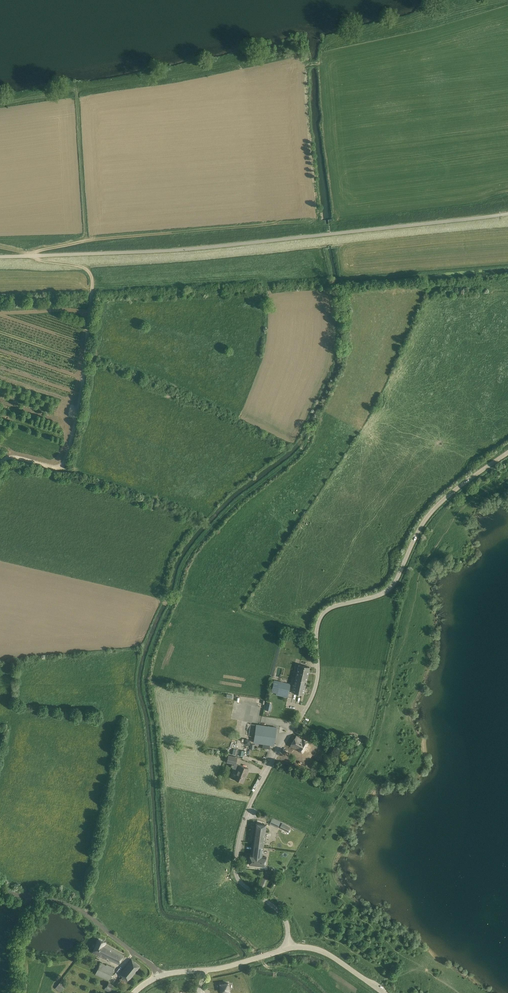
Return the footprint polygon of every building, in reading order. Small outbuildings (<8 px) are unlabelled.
[(310,667),(299,664),(292,692),(303,694),(310,667)] [(287,696),(290,684),(279,681),(276,694),(287,696)] [(256,724),(254,742),(263,744),(262,748),(270,749),(270,745),(274,745),(276,727),(256,724)] [(308,743),(296,736),(290,746),(296,749),(296,748),(298,748),(297,750),(303,753),(308,743)] [(237,758),(228,755),(226,762),(235,764),(237,758)] [(248,769),(244,767),(239,765),(237,770),(238,770),(235,779),(243,782),(245,778),(244,778),(247,769),(248,769)] [(271,824),(280,828),(282,821),(273,817),(271,824)] [(266,825),(261,824),(256,823),(252,855),(250,854),(249,864),(265,866),(266,856),(262,856),(266,825)] [(290,832),(292,827),(283,823),(281,828),(290,832)] [(106,942),(99,939),(94,952),(120,964),(124,954),(105,944),(106,942)] [(140,966),(132,959),(122,971),(125,974),(119,980),(125,985),(140,966)] [(114,968),(106,964),(106,965),(100,962),(95,974),(109,980),(114,968)] [(67,984),(62,980),(55,988),(60,992),(67,984)] [(114,990),(116,985),(109,982),(107,987),(114,990)]
